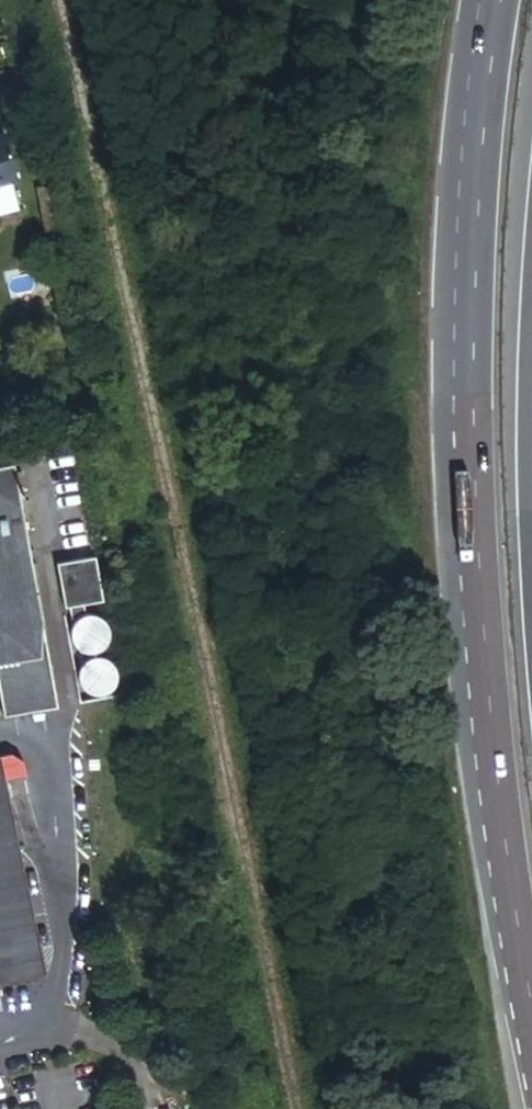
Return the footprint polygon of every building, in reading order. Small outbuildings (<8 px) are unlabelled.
[(12,180),(0,138),(0,183),(12,180)] [(0,463),(0,715),(50,707),(8,462),(0,463)] [(97,600),(89,557),(51,563),(58,606),(62,606),(66,626),(70,621),(75,617),(82,615),(88,616),(92,618),(95,620),(96,621),(92,601),(97,600)] [(65,630),(65,634),(65,638),(67,642),(69,645),(72,648),(76,650),(80,651),(84,652),(88,651),(92,649),(95,647),(98,644),(100,640),(101,636),(101,632),(100,628),(98,624),(96,621),(95,620),(92,618),(88,616),(82,615),(75,617),(70,621),(66,626),(65,630)] [(77,661),(74,664),(73,668),(72,672),(72,677),(73,681),(75,685),(78,688),(82,690),(86,692),(90,692),(94,692),(99,690),(102,687),(105,684),(107,680),(108,676),(108,671),(106,667),(104,663),(101,660),(98,658),(94,656),(89,656),(85,657),(81,658),(77,661)] [(52,976),(1,760),(0,761),(0,987),(52,976)]
